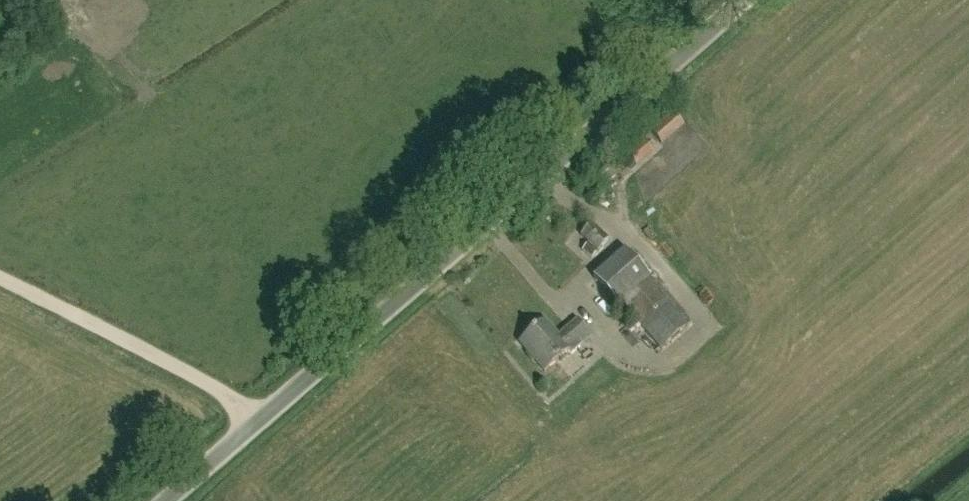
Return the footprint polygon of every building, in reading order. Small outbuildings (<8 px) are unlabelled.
[(667,17),(675,11),(666,0),(658,7),(667,17)] [(661,145),(684,125),(672,111),(648,131),(661,145)] [(625,152),(626,153),(620,159),(629,170),(636,165),(654,151),(643,138),(635,145),(625,152)] [(609,183),(626,173),(620,163),(603,173),(609,183)] [(591,259),(608,240),(591,223),(580,235),(588,243),(581,250),(591,259)] [(661,349),(689,324),(625,251),(593,279),(617,306),(621,303),(661,349)] [(581,346),(591,336),(577,320),(558,337),(544,322),(519,344),(545,372),(570,350),(569,349),(577,342),(581,346)]
